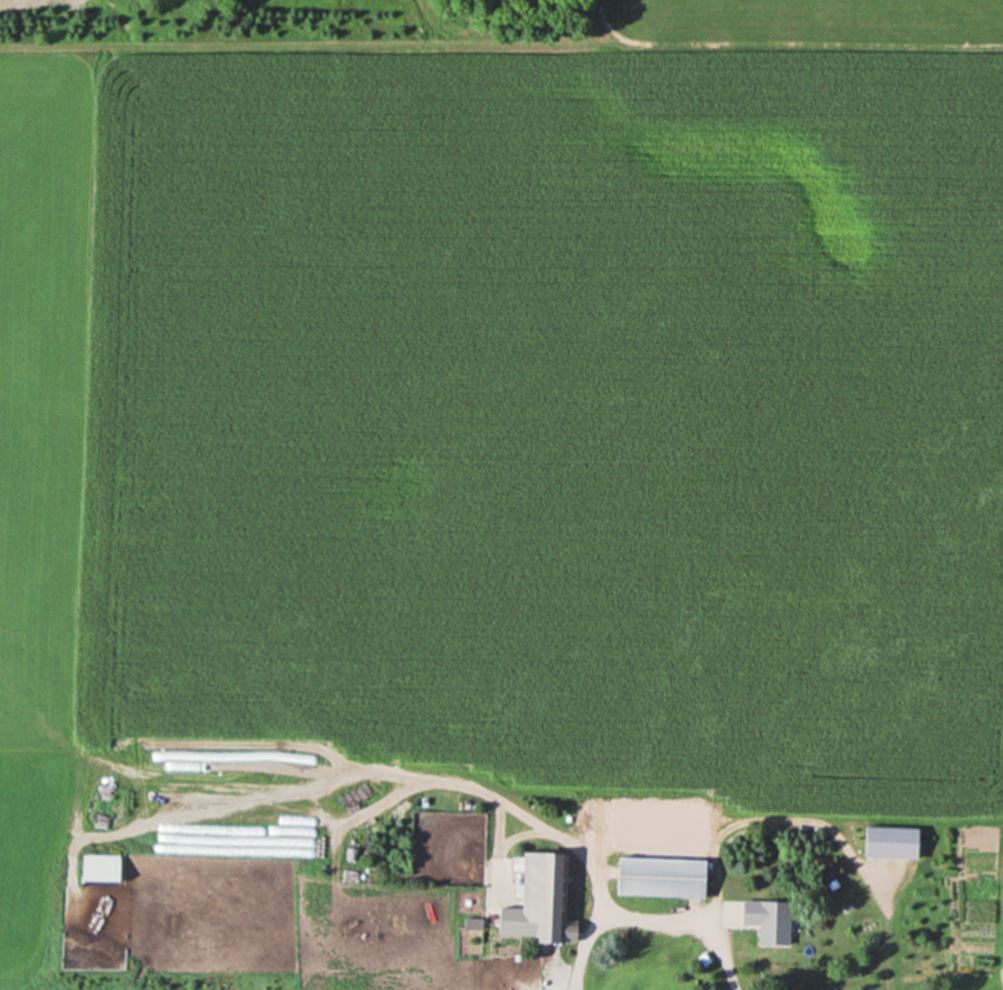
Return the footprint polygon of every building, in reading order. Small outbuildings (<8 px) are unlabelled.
[(915,827),(863,827),(862,858),(915,859),(915,827)] [(532,942),(574,942),(574,921),(559,921),(560,852),(518,852),(518,871),(520,871),(520,907),(533,907),(532,942)] [(116,855),(79,855),(79,881),(116,881),(116,855)] [(703,859),(615,856),(614,895),(702,898),(703,859)] [(740,924),(757,925),(756,944),(787,945),(788,901),(741,900),(740,924)]
